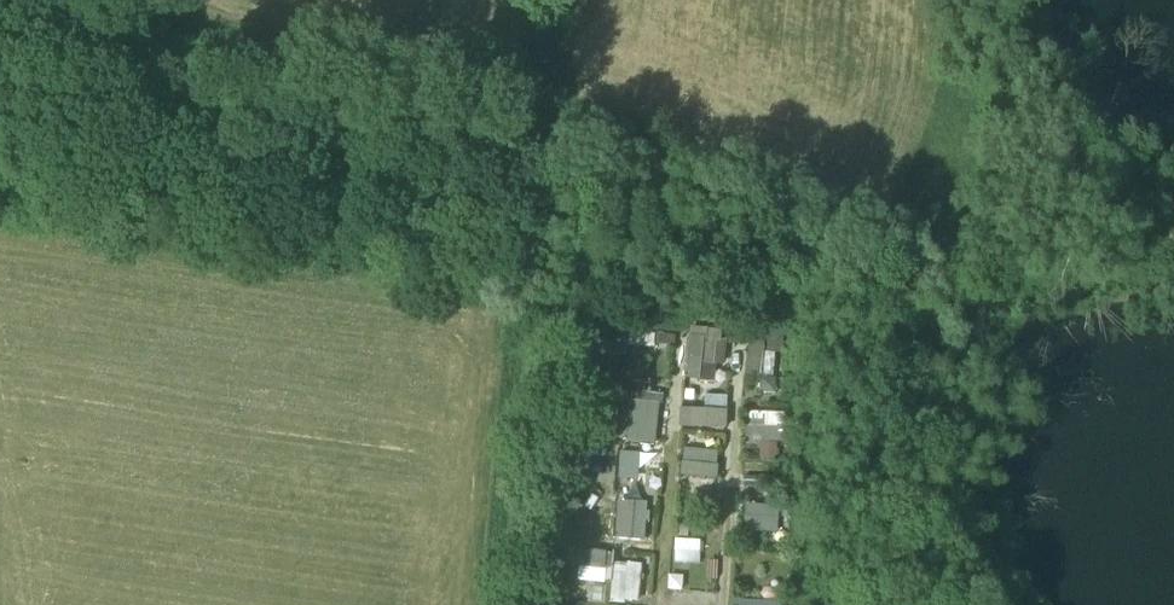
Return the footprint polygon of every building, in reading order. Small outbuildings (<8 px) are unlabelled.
[(687,379),(721,380),(722,340),(688,339),(687,379)] [(760,356),(759,374),(775,375),(776,357),(760,356)] [(661,443),(659,394),(632,395),(633,443),(661,443)] [(705,396),(706,408),(681,409),(682,430),(727,427),(725,395),(705,396)] [(747,413),(747,441),(789,441),(789,413),(747,413)] [(761,442),(761,460),(778,460),(779,443),(761,442)] [(684,450),(683,477),(720,478),(721,451),(684,450)] [(623,482),(648,484),(649,469),(624,467),(623,482)] [(617,540),(649,539),(648,501),(615,502),(617,540)] [(747,505),(747,532),(782,533),(782,506),(747,505)] [(680,564),(699,565),(699,549),(680,549),(680,564)] [(587,552),(581,580),(603,585),(610,557),(587,552)] [(652,577),(642,576),(642,564),(614,563),(613,602),(651,603),(652,577)]
